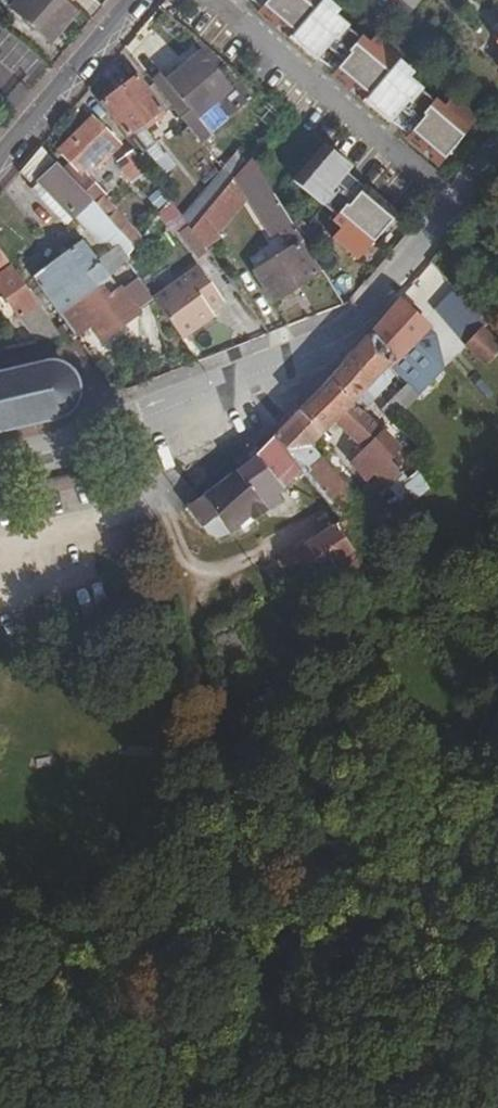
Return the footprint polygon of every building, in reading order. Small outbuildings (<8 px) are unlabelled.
[(60,0),(16,0),(9,8),(49,42),(74,11),(60,0)] [(257,8),(314,59),(320,52),(322,53),(346,25),(333,14),(337,9),(326,0),(253,0),(259,6),(257,8)] [(380,8),(399,23),(419,0),(387,0),(380,8)] [(335,51),(323,65),(332,72),(330,74),(388,123),(394,115),(396,117),(420,89),(407,77),(411,72),(396,60),(401,54),(375,32),(366,43),(358,36),(346,51),(347,52),(343,58),(335,51)] [(164,70),(153,79),(188,123),(215,100),(229,87),(200,52),(169,77),(164,70)] [(103,102),(127,135),(124,137),(132,149),(138,157),(148,149),(134,129),(150,117),(154,121),(165,111),(139,75),(103,102)] [(405,137),(437,165),(477,121),(451,98),(441,107),(432,100),(419,114),(421,116),(416,122),(409,116),(398,128),(407,135),(405,137)] [(228,116),(215,100),(188,123),(200,139),(228,116)] [(63,153),(72,162),(63,170),(120,230),(137,247),(144,237),(102,194),(90,180),(115,155),(109,148),(116,141),(98,120),(63,153)] [(253,156),(241,143),(221,165),(233,180),(251,159),(253,156)] [(324,145),(293,181),(322,207),(343,183),(341,181),(351,169),(324,145)] [(57,163),(40,146),(21,169),(36,184),(57,163)] [(115,161),(131,184),(148,171),(138,157),(132,149),(115,161)] [(133,248),(118,232),(120,230),(63,170),(57,163),(36,184),(31,188),(67,224),(73,218),(97,241),(107,240),(123,257),(133,248)] [(221,165),(202,187),(212,203),(233,180),(221,165)] [(254,272),(273,302),(322,271),(294,227),(291,223),(290,224),(254,168),(237,178),(272,235),(277,231),(290,250),(254,272)] [(212,203),(207,208),(201,215),(215,233),(246,194),(233,180),(212,203)] [(328,244),(353,266),(392,220),(360,193),(358,195),(350,188),(340,200),(348,207),(343,214),(341,212),(327,227),(336,235),(328,244)] [(193,198),(179,213),(190,228),(201,215),(207,208),(193,198)] [(201,215),(190,228),(201,244),(215,233),(201,215)] [(81,241),(32,278),(61,318),(110,279),(81,241)] [(12,266),(0,248),(0,274),(12,266)] [(200,263),(153,297),(182,336),(216,312),(212,305),(224,296),(200,263)] [(0,274),(0,290),(36,345),(62,340),(12,266),(0,274)] [(133,278),(119,289),(136,312),(149,302),(133,278)] [(119,289),(110,279),(61,318),(73,336),(89,325),(101,339),(137,313),(136,312),(119,289)] [(456,291),(437,308),(447,328),(472,313),(456,291)] [(428,324),(400,295),(369,332),(392,358),(393,360),(426,326),(428,324)] [(426,326),(393,360),(424,391),(444,369),(437,335),(426,326)] [(462,346),(485,366),(497,350),(497,343),(479,326),(462,346)] [(392,358),(369,332),(314,397),(335,419),(365,450),(384,430),(385,430),(371,414),(356,397),(366,385),(379,397),(390,384),(378,372),(386,365),(392,358)] [(21,425),(54,417),(69,412),(74,403),(77,397),(77,390),(76,383),(73,377),(68,371),(61,366),(54,364),(48,364),(24,369),(0,374),(0,429),(21,425)] [(314,397),(303,409),(324,430),(335,419),(314,397)] [(306,473),(344,521),(337,526),(354,549),(379,581),(398,566),(378,540),(379,539),(365,521),(373,515),(313,442),(324,430),(303,409),(277,436),(306,473)] [(376,471),(389,485),(395,480),(400,474),(388,460),(400,449),(384,430),(365,450),(353,462),(367,479),(376,471)] [(277,436),(257,456),(285,491),(290,487),(306,473),(277,436)] [(257,456),(237,472),(266,511),(283,500),(280,495),(285,491),(257,456)] [(266,511),(237,472),(188,506),(203,527),(204,526),(208,530),(221,520),(230,531),(252,514),(255,518),(266,511)] [(337,526),(326,533),(301,549),(319,578),(335,565),(334,563),(354,549),(337,526)] [(301,549),(277,564),(299,599),(324,586),(319,578),(301,549)] [(104,614),(108,629),(128,624),(125,609),(110,612),(104,614)]
